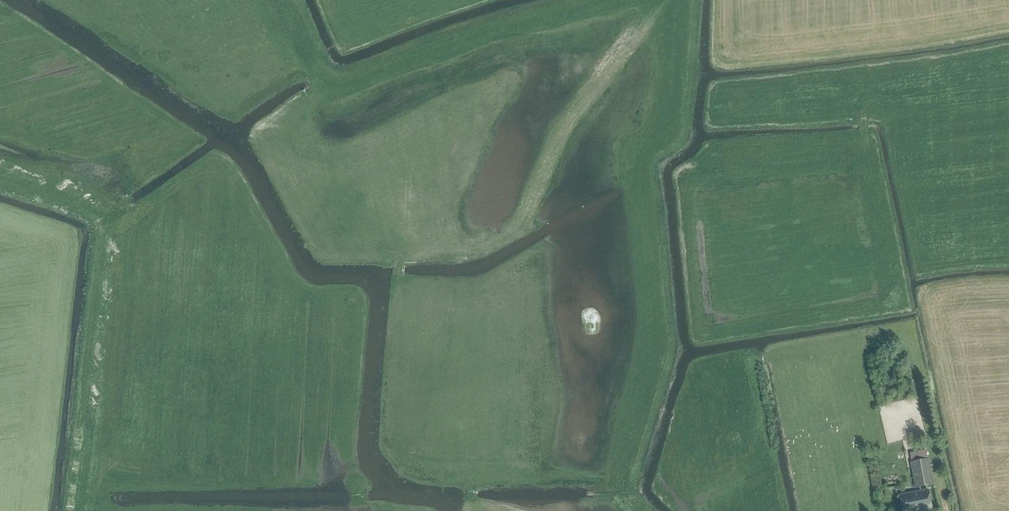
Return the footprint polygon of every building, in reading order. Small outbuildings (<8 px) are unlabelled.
[(911,462),(927,459),(926,450),(909,453),(911,462)] [(910,462),(915,489),(934,485),(929,459),(927,459),(911,462),(910,462)] [(904,510),(923,510),(931,510),(928,492),(910,495),(908,494),(904,495),(903,497),(901,497),(904,510)]
